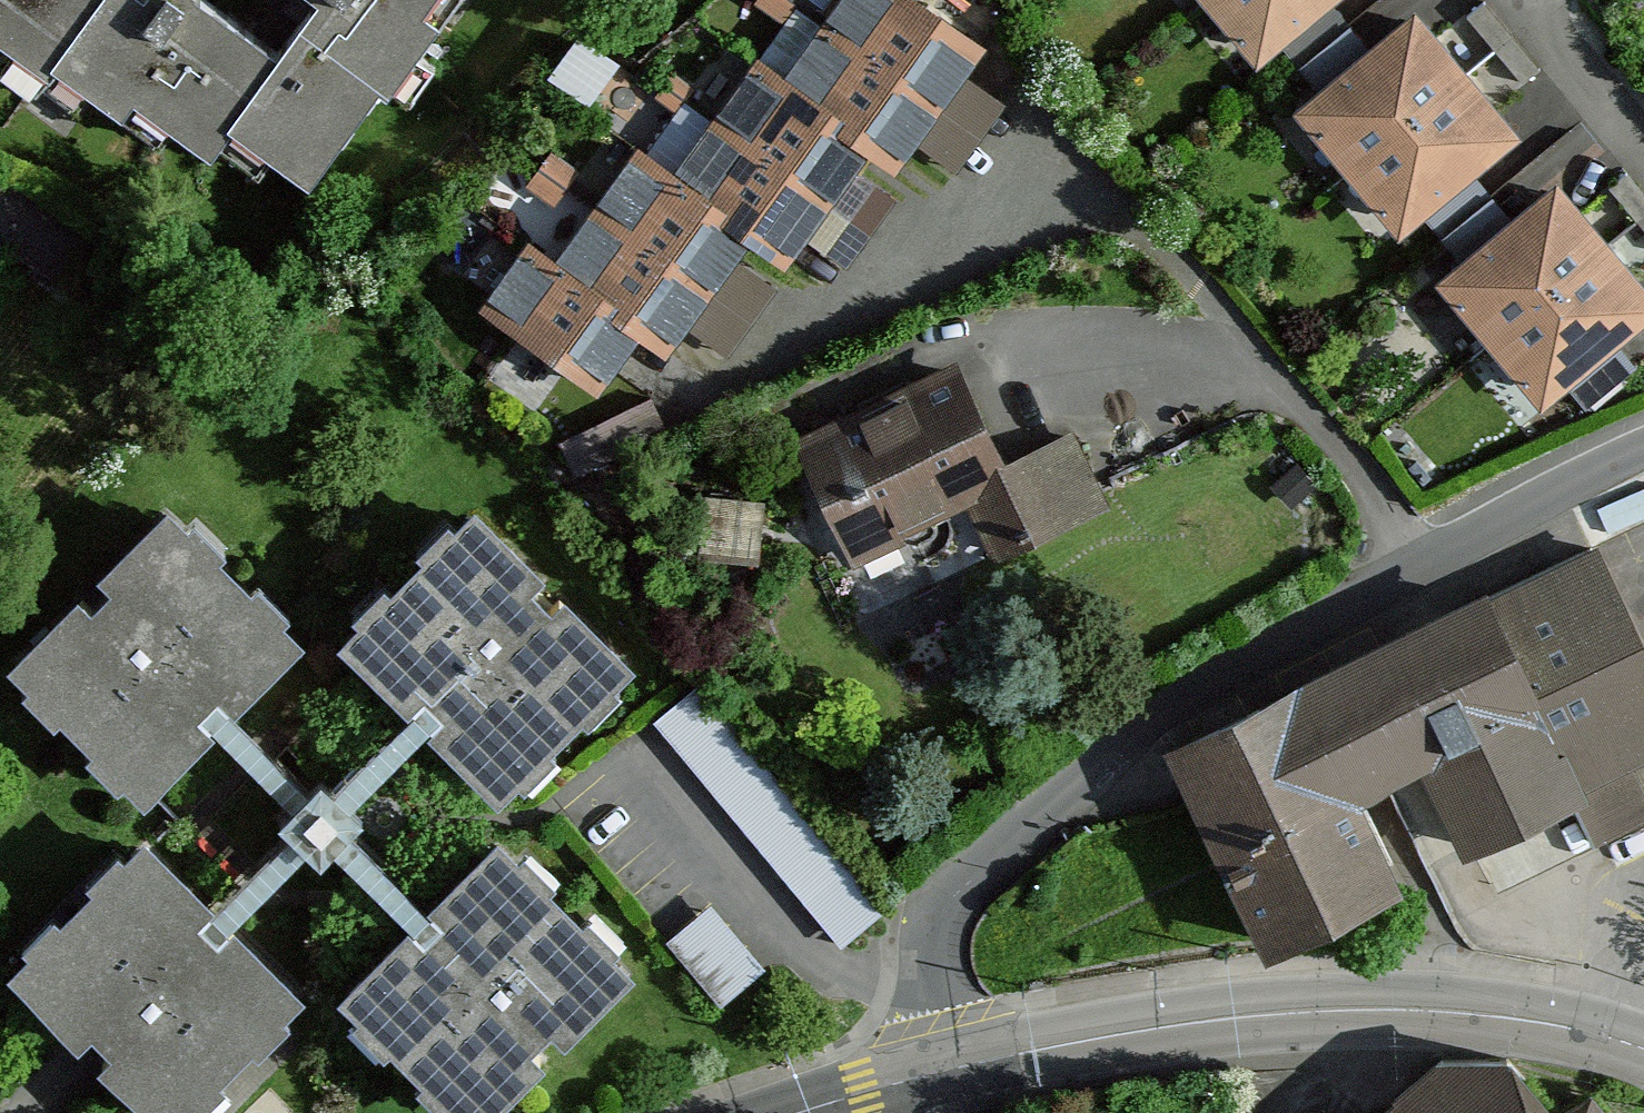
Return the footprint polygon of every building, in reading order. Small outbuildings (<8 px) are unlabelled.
[(50,75),(56,67),(121,113),(132,98),(213,155),(232,129),(309,184),(379,87),(387,93),(439,20),(425,10),(433,0),(313,0),(277,50),(206,0),(0,0),(0,39),(50,75)] [(911,169),(922,154),(958,180),(1011,105),(969,76),(991,45),(926,0),(845,0),(787,82),(911,169)] [(1257,74),(1345,0),(1196,0),(1257,74)] [(1540,68),(1483,2),(1466,16),(1523,82),(1540,68)] [(1291,116),(1398,244),(1524,141),(1416,13),(1291,116)] [(579,25),(552,62),(585,86),(612,48),(579,25)] [(674,177),(801,267),(829,286),(911,169),(787,82),(756,61),(674,177)] [(554,265),(648,331),(720,381),(801,267),(674,177),(635,150),(554,265)] [(1540,415),(1643,329),(1643,290),(1557,185),(1432,286),(1540,415)] [(528,247),(482,312),(602,396),(648,331),(554,265),(528,247)] [(956,371),(802,443),(856,557),(975,502),(998,551),(1100,504),(1067,435),(1000,466),(956,371)] [(650,398),(561,439),(577,473),(666,431),(650,398)] [(1314,484),(1297,464),(1277,481),(1295,501),(1314,484)] [(168,507),(13,667),(153,802),(212,740),(231,721),(308,642),(168,507)] [(633,671),(473,515),(342,648),(417,721),(433,736),(502,804),(633,671)] [(1433,772),(1468,845),(1575,794),(1598,840),(1643,818),(1643,800),(1627,765),(1643,757),(1643,658),(1591,547),(1374,650),(1433,772)] [(1433,772),(1374,650),(1175,749),(1268,940),(1388,882),(1354,810),(1433,772)] [(433,736),(417,721),(335,802),(320,789),(309,800),(231,721),(212,740),(292,821),(277,836),(287,847),(215,917),(234,936),(307,865),(321,878),(333,863),(408,938),(428,918),(356,845),(366,834),(350,817),(433,736)] [(345,1003),(457,1112),(507,1112),(643,974),(506,839),(428,918),(408,938),(345,1003)] [(16,975),(97,1054),(158,1112),(206,1112),(310,1008),(234,936),(215,917),(146,843),(16,975)] [(729,992),(775,956),(721,889),(676,926),(729,992)] [(1383,1112),(1553,1112),(1508,1058),(1441,1060),(1383,1112)] [(1590,1099),(1564,1112),(1602,1112),(1590,1099)]
